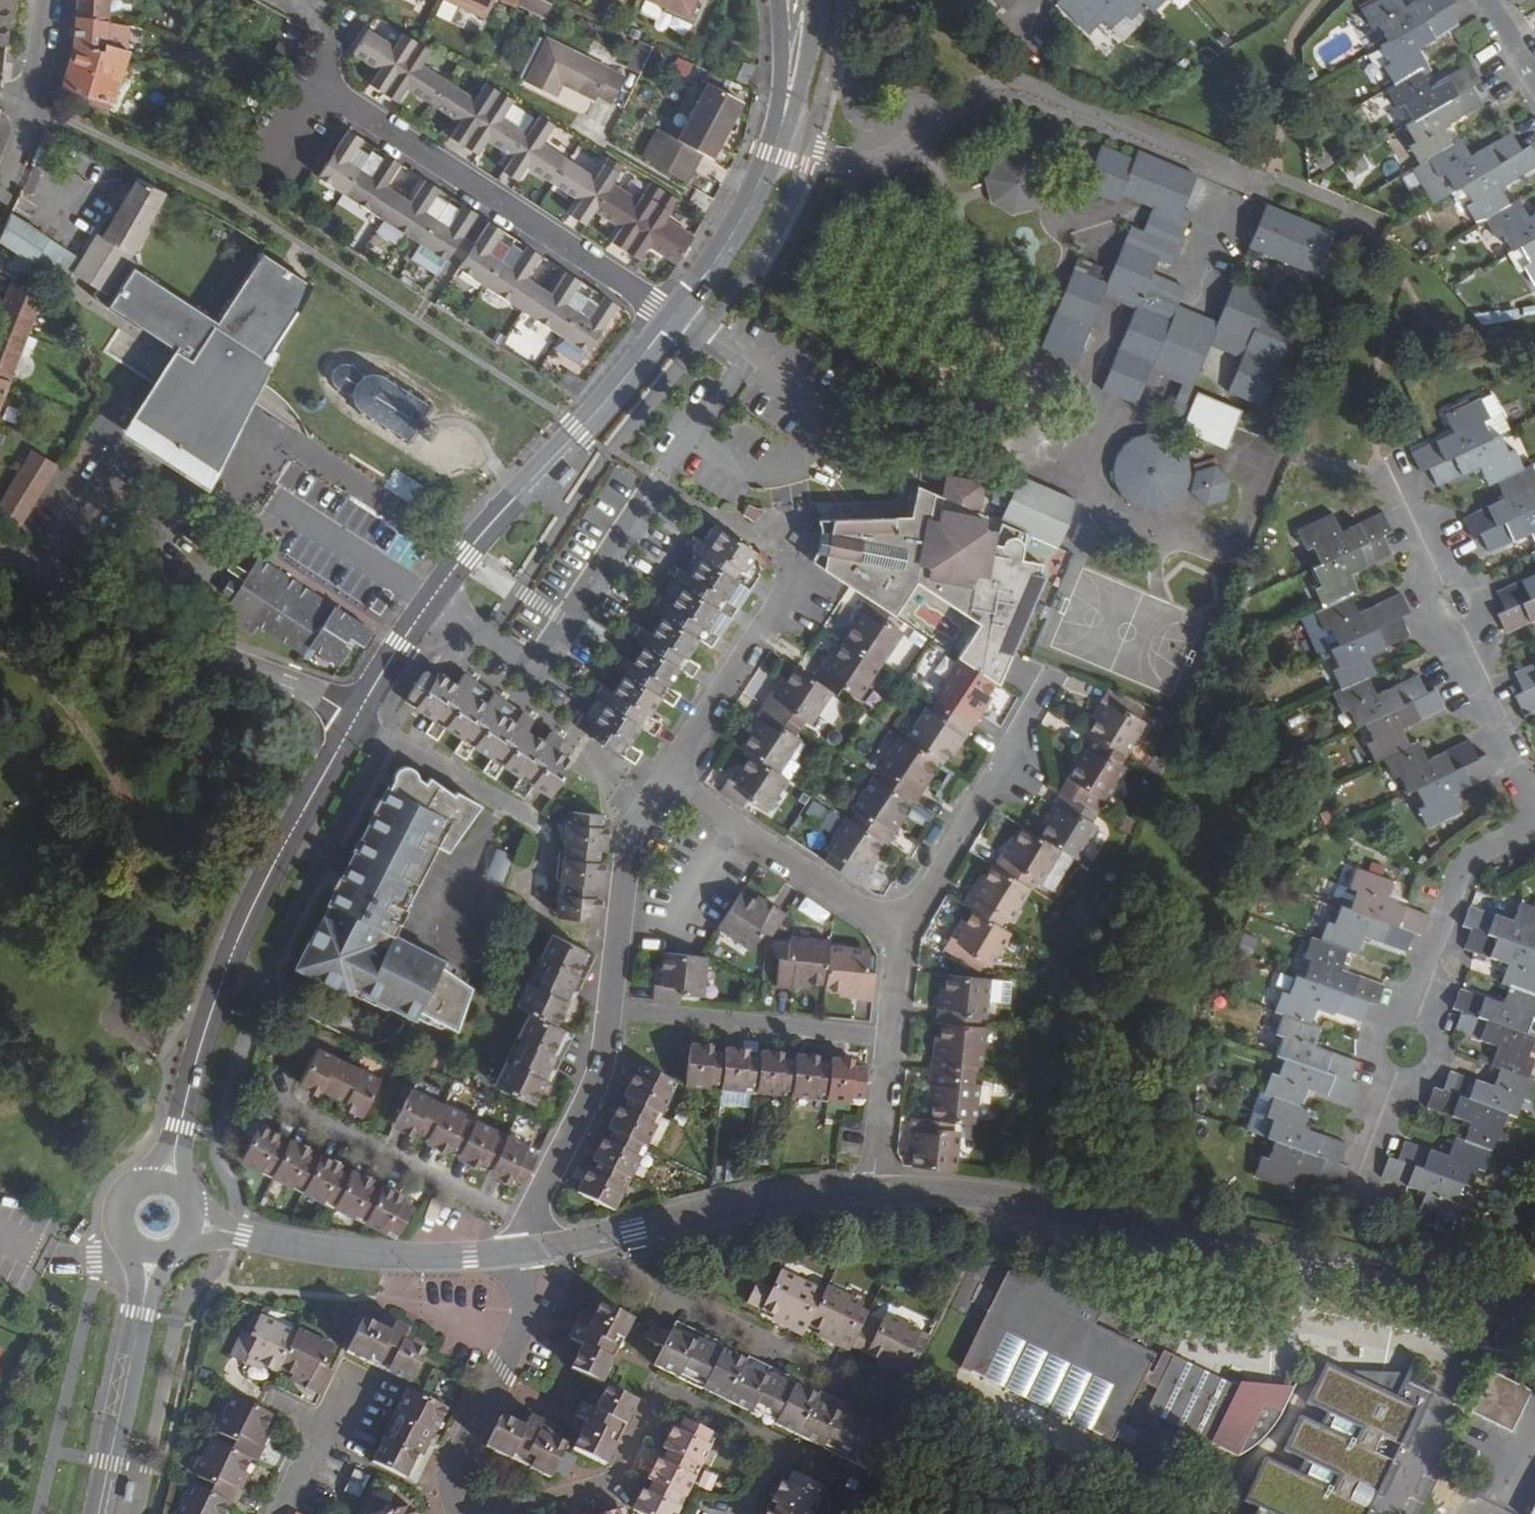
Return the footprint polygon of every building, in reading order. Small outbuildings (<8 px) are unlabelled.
[(71,30),(103,34),(125,38),(127,17),(105,13),(107,0),(74,0),(71,30)] [(318,5),(334,14),(341,1),(339,0),(320,0),(318,5)] [(431,11),(476,33),(492,0),(437,0),(431,11)] [(622,3),(621,6),(659,20),(659,17),(682,26),(692,0),(616,0),(622,3)] [(1002,7),(1006,11),(1017,0),(995,0),(1002,7)] [(1075,21),(1088,34),(1102,21),(1111,29),(1125,14),(1130,19),(1144,5),(1139,0),(1058,0),(1056,2),(1075,21)] [(1151,12),(1163,0),(1139,0),(1144,5),(1151,12)] [(1444,6),(1452,1),(1451,0),(1416,0),(1402,8),(1397,0),(1375,0),(1358,10),(1369,28),(1375,25),(1385,41),(1444,6)] [(540,31),(547,16),(519,3),(511,18),(540,31)] [(1392,84),(1418,69),(1424,65),(1414,48),(1432,38),(1455,24),(1444,6),(1385,41),(1377,46),(1388,64),(1382,68),(1392,84)] [(1101,24),(1090,38),(1107,51),(1118,37),(1101,24)] [(102,40),(103,34),(71,30),(70,36),(102,40)] [(123,55),(125,38),(103,34),(102,40),(102,43),(123,55)] [(299,43),(283,35),(281,38),(288,43),(286,47),(294,52),(299,43)] [(100,58),(122,62),(123,55),(102,43),(102,40),(70,36),(68,57),(99,61),(100,58)] [(641,74),(652,46),(638,41),(627,69),(641,74)] [(383,58),(357,42),(341,65),(368,81),(359,95),(373,104),(406,54),(391,46),(383,58)] [(418,61),(406,54),(373,104),(386,112),(394,98),(422,116),(438,93),(410,75),(418,61)] [(617,88),(539,54),(518,97),(549,112),(554,97),(589,114),(592,108),(606,114),(617,88)] [(138,141),(141,135),(135,132),(136,127),(110,115),(122,63),(122,62),(100,58),(99,61),(68,57),(52,106),(104,124),(138,141)] [(1402,103),(1412,121),(1470,86),(1477,81),(1468,64),(1452,73),(1427,87),(1418,69),(1392,84),(1386,88),(1397,106),(1402,103)] [(687,96),(695,79),(672,69),(664,86),(687,96)] [(746,77),(736,72),(728,90),(738,94),(746,77)] [(1409,146),(1419,163),(1428,158),(1451,145),(1440,127),(1465,112),(1481,103),(1470,86),(1412,121),(1405,125),(1414,142),(1409,146)] [(438,93),(422,116),(449,133),(441,147),(455,156),(489,102),(476,94),(465,110),(438,93)] [(637,166),(679,192),(696,162),(706,168),(736,111),(702,93),(674,145),(654,135),(637,166)] [(191,100),(180,94),(173,108),(183,114),(191,100)] [(489,102),(455,156),(468,165),(477,152),(503,168),(518,145),(492,128),(504,111),(489,102)] [(530,126),(504,111),(492,128),(518,145),(530,126)] [(503,168),(494,182),(507,190),(516,177),(545,196),(560,171),(532,154),(544,135),(530,126),(518,145),(503,168)] [(1444,173),(1453,190),(1462,185),(1519,151),(1509,134),(1484,148),(1469,157),(1459,140),(1451,145),(1428,158),(1438,175),(1444,173)] [(55,155),(61,143),(44,136),(39,147),(55,155)] [(335,202),(365,156),(340,139),(311,185),(335,202)] [(1152,270),(1160,251),(1172,256),(1192,206),(1179,201),(1192,169),(1138,148),(1135,155),(1100,141),(1083,181),(1119,196),(1123,188),(1153,200),(1143,225),(1133,221),(1108,281),(1074,267),(1059,303),(1095,319),(1107,291),(1139,304),(1114,365),(1107,382),(1142,397),(1155,366),(1183,377),(1162,429),(1158,428),(1153,428),(1149,429),(1145,431),(1137,433),(1132,437),(1128,441),(1124,445),(1120,452),(1118,458),(1117,465),(1116,473),(1118,479),(1120,487),(1123,491),(1125,494),(1127,498),(1130,499),(1132,502),(1138,505),(1142,507),(1146,508),(1150,509),(1153,510),(1158,510),(1163,510),(1167,509),(1173,507),(1180,503),(1184,499),(1188,494),(1191,489),(1194,484),(1195,478),(1198,479),(1197,484),(1210,495),(1229,490),(1234,471),(1219,457),(1202,461),(1201,467),(1198,466),(1197,459),(1195,455),(1194,450),(1198,447),(1199,449),(1203,449),(1208,446),(1211,444),(1212,441),(1212,438),(1210,434),(1212,430),(1232,438),(1246,402),(1204,384),(1198,398),(1190,395),(1215,335),(1247,348),(1233,381),(1264,393),(1280,354),(1283,355),(1299,315),(1266,302),(1273,287),(1237,272),(1219,315),(1200,307),(1180,298),(1186,285),(1152,270)] [(1476,223),(1484,218),(1508,204),(1498,187),(1523,172),(1534,165),(1534,159),(1527,146),(1519,151),(1462,185),(1473,201),(1466,205),(1476,223)] [(1047,168),(1022,148),(993,161),(990,191),(1014,209),(1043,197),(1047,168)] [(335,202),(376,228),(391,205),(378,196),(392,174),(365,156),(335,202)] [(560,171),(545,196),(572,213),(563,228),(577,237),(586,222),(603,194),(614,176),(600,168),(587,188),(560,171)] [(89,302),(145,338),(170,351),(174,353),(122,436),(211,492),(219,475),(246,415),(254,397),(276,352),(270,349),(309,284),(259,251),(215,322),(138,272),(132,250),(163,190),(134,176),(101,232),(97,229),(73,272),(98,288),(92,297),(89,302)] [(414,254),(444,208),(418,190),(403,213),(391,205),(376,228),(414,254)] [(603,255),(617,262),(656,201),(643,193),(629,212),(603,194),(586,222),(613,240),(603,255)] [(1318,264),(1334,226),(1268,200),(1267,199),(1251,237),(1318,264)] [(1510,251),(1517,246),(1534,235),(1534,212),(1527,217),(1515,199),(1508,204),(1484,218),(1494,236),(1499,233),(1510,251)] [(640,258),(667,275),(683,247),(658,231),(672,211),(656,201),(617,262),(632,272),(640,258)] [(444,262),(455,245),(469,224),(444,208),(414,254),(439,270),(444,262)] [(0,235),(0,243),(32,265),(35,260),(66,282),(80,259),(10,214),(0,235)] [(478,295),(507,249),(482,232),(468,253),(457,271),(452,278),(478,295)] [(1517,246),(1528,264),(1522,267),(1533,284),(1534,283),(1534,235),(1517,246)] [(457,271),(468,253),(461,248),(455,245),(444,262),(450,266),(457,271)] [(1510,251),(1502,255),(1513,273),(1522,267),(1528,264),(1517,246),(1510,251)] [(478,295),(516,320),(532,296),(521,289),(534,266),(507,249),(478,295)] [(516,320),(555,345),(585,299),(560,283),(546,305),(532,296),(516,320)] [(41,301),(9,287),(0,310),(0,404),(41,301)] [(581,363),(610,316),(585,299),(555,345),(581,363)] [(1054,315),(1038,353),(1074,369),(1090,330),(1054,315)] [(329,372),(333,375),(333,379),(333,382),(334,384),(335,385),(336,387),(337,389),(336,394),(340,395),(342,392),(348,394),(347,398),(351,399),(352,398),(354,398),(353,401),(354,402),(355,405),(357,408),(359,410),(362,413),(359,419),(362,420),(364,418),(369,420),(367,424),(372,427),(374,423),(386,429),(383,433),(387,435),(389,431),(395,434),(393,438),(396,440),(398,437),(401,438),(399,442),(401,443),(404,441),(406,442),(409,439),(406,437),(410,432),(415,436),(425,419),(421,416),(424,410),(428,411),(430,408),(427,406),(429,403),(426,401),(424,403),(421,402),(423,398),(420,396),(418,400),(412,396),(413,393),(409,391),(407,393),(397,387),(398,383),(395,381),(392,384),(388,381),(390,378),(386,376),(384,378),(383,378),(380,377),(378,377),(376,376),(375,377),(373,377),(370,377),(368,378),(365,377),(365,375),(363,374),(361,376),(356,373),(358,369),(354,366),(353,369),(348,368),(345,367),(342,367),(339,369),(336,372),(331,369),(329,372)] [(1453,434),(1434,443),(1411,454),(1419,473),(1428,469),(1490,439),(1481,421),(1488,418),(1479,400),(1444,416),(1453,434)] [(1488,418),(1481,421),(1490,439),(1498,436),(1508,431),(1499,412),(1488,418)] [(1490,439),(1428,469),(1437,488),(1461,477),(1478,468),(1487,486),(1495,482),(1523,469),(1514,451),(1507,455),(1498,436),(1490,439)] [(33,458),(0,508),(0,521),(19,535),(57,474),(33,458)] [(1478,512),(1463,520),(1472,538),(1479,534),(1534,508),(1534,492),(1533,487),(1534,487),(1534,474),(1531,465),(1523,469),(1495,482),(1504,501),(1478,512)] [(565,486),(577,473),(571,468),(559,481),(565,486)] [(1081,495),(1026,470),(1020,483),(1002,524),(1028,536),(1054,547),(1060,550),(1081,495)] [(1009,658),(1013,649),(1028,611),(1043,576),(1040,576),(1042,565),(1022,561),(1028,536),(1002,524),(998,534),(985,531),(988,518),(980,514),(986,485),(945,475),(940,496),(917,485),(909,518),(830,518),(828,534),(825,554),(823,569),(848,585),(894,616),(916,582),(983,626),(960,659),(999,684),(1009,658)] [(1479,534),(1488,553),(1504,545),(1529,534),(1534,546),(1534,508),(1479,534)] [(1383,512),(1357,524),(1339,532),(1331,515),(1296,531),(1305,549),(1311,546),(1319,565),(1383,536),(1391,532),(1383,512)] [(828,534),(830,518),(818,517),(818,532),(828,534)] [(584,713),(575,725),(638,768),(645,758),(635,751),(646,735),(656,742),(664,731),(653,723),(665,706),(675,713),(683,702),(673,695),(684,676),(695,683),(703,671),(692,665),(704,647),(715,654),(723,641),(733,626),(742,613),(753,596),(762,583),(760,582),(764,574),(751,549),(719,527),(711,522),(700,537),(693,547),(702,553),(686,577),(678,571),(671,581),(656,603),(651,612),(659,618),(648,635),(639,630),(631,642),(640,648),(632,660),(623,654),(614,668),(622,674),(612,690),(603,684),(594,699),(602,704),(593,718),(584,713)] [(1319,565),(1312,568),(1320,587),(1314,590),(1323,609),(1350,596),(1357,593),(1349,574),(1367,565),(1391,555),(1383,536),(1319,565)] [(815,552),(811,561),(823,569),(825,554),(815,552)] [(758,553),(754,555),(764,574),(769,569),(764,559),(761,561),(758,553)] [(89,580),(98,566),(89,562),(82,574),(89,580)] [(325,618),(253,570),(216,624),(244,642),(248,636),(295,667),(300,658),(330,679),(343,661),(339,659),(342,652),(347,655),(357,640),(325,618)] [(1521,582),(1497,593),(1505,611),(1534,598),(1534,576),(1521,582)] [(1323,609),(1314,613),(1322,630),(1328,628),(1337,646),(1400,616),(1409,613),(1400,594),(1384,601),(1357,613),(1350,596),(1323,609)] [(1505,611),(1497,615),(1505,633),(1521,626),(1534,620),(1534,598),(1505,611)] [(868,601),(841,642),(883,668),(906,633),(890,622),(893,618),(868,601)] [(1337,646),(1329,649),(1337,669),(1332,671),(1339,689),(1366,677),(1375,673),(1366,655),(1384,646),(1408,635),(1400,616),(1337,646)] [(883,668),(841,642),(815,681),(837,695),(841,689),(861,702),(883,668)] [(999,684),(960,659),(937,693),(943,697),(939,704),(977,729),(996,701),(991,697),(999,684)] [(1514,674),(1522,693),(1534,687),(1534,664),(1514,674)] [(815,681),(794,667),(793,666),(765,706),(799,728),(802,722),(813,729),(837,695),(815,681)] [(428,676),(422,672),(407,698),(411,701),(416,703),(432,679),(428,676)] [(513,791),(523,798),(531,786),(548,798),(551,794),(556,797),(573,771),(553,758),(556,754),(563,742),(552,734),(541,750),(524,739),(534,723),(476,685),(461,675),(454,686),(451,691),(432,679),(416,703),(412,710),(431,722),(424,733),(436,741),(443,730),(461,741),(454,753),(466,761),(473,749),(490,760),(482,772),(494,779),(501,768),(520,780),(513,791)] [(1339,689),(1331,694),(1340,713),(1347,710),(1355,727),(1363,723),(1426,694),(1418,675),(1402,684),(1375,696),(1366,677),(1339,689)] [(1522,693),(1514,696),(1523,715),(1534,709),(1534,687),(1522,693)] [(1129,712),(1134,705),(1107,688),(1088,720),(1093,723),(1087,732),(1093,736),(1128,757),(1148,724),(1129,712)] [(1366,745),(1374,764),(1383,760),(1409,747),(1401,729),(1428,716),(1443,709),(1435,690),(1426,694),(1363,723),(1372,742),(1366,745)] [(977,729),(939,704),(935,710),(928,706),(906,740),(939,762),(945,766),(953,753),(959,757),(977,729)] [(799,728),(765,706),(741,742),(745,744),(742,749),(752,757),(782,777),(804,743),(794,736),(799,728)] [(939,762),(906,740),(899,735),(872,776),(912,803),(917,806),(937,777),(931,773),(939,762)] [(1125,763),(1128,757),(1093,736),(1059,792),(1099,816),(1130,766),(1125,763)] [(1398,775),(1406,793),(1415,789),(1478,759),(1469,741),(1445,752),(1426,761),(1418,743),(1409,747),(1383,760),(1391,778),(1398,775)] [(1452,794),(1471,785),(1495,774),(1486,755),(1478,759),(1415,789),(1423,807),(1417,810),(1426,828),(1460,812),(1452,794)] [(790,783),(782,777),(752,757),(743,772),(736,767),(720,793),(745,809),(749,803),(769,816),(790,783)] [(397,769),(396,771),(395,772),(395,774),(394,775),(394,777),(394,778),(390,786),(388,786),(380,802),(389,806),(382,819),(373,814),(348,864),(340,879),(349,883),(343,896),(333,891),(327,904),(328,905),(316,928),(315,927),(293,969),(397,1020),(402,1022),(404,1024),(407,1024),(408,1022),(411,1019),(432,1030),(433,1030),(434,1030),(435,1029),(437,1028),(438,1027),(454,1034),(469,991),(463,986),(450,975),(453,970),(389,936),(383,933),(390,921),(396,923),(405,912),(402,911),(436,848),(440,850),(447,836),(455,840),(480,804),(456,791),(451,797),(429,779),(424,784),(414,776),(414,775),(414,774),(414,773),(413,772),(412,770),(411,768),(409,767),(407,766),(406,766),(403,766),(402,766),(400,767),(399,767),(397,769)] [(872,776),(845,817),(884,843),(890,847),(910,818),(904,814),(912,803),(872,776)] [(1079,861),(1104,819),(1099,816),(1059,792),(1034,834),(1049,842),(1079,861)] [(389,806),(380,802),(373,814),(382,819),(389,806)] [(607,816),(600,816),(571,813),(570,825),(564,825),(561,848),(568,849),(598,852),(598,839),(605,840),(607,816)] [(830,854),(825,862),(863,887),(882,859),(876,855),(884,843),(845,817),(822,850),(830,854)] [(1028,876),(1049,842),(1034,834),(1024,827),(1015,822),(989,864),(1016,880),(1021,872),(1028,876)] [(447,853),(455,840),(447,836),(440,850),(447,853)] [(495,848),(481,879),(500,887),(514,856),(495,848)] [(603,853),(598,852),(568,849),(567,861),(560,860),(558,882),(564,883),(594,886),(595,873),(601,874),(603,853)] [(991,921),(1016,880),(989,864),(983,875),(975,871),(958,900),(965,905),(991,921)] [(1430,917),(1404,907),(1385,902),(1392,883),(1357,870),(1350,889),(1356,891),(1349,909),(1414,932),(1423,936),(1430,917)] [(340,879),(333,891),(343,896),(349,883),(340,879)] [(600,887),(594,886),(564,883),(563,896),(556,895),(554,918),(561,918),(591,923),(592,908),(598,909),(600,887)] [(1341,906),(1349,909),(1356,891),(1350,889),(1339,885),(1333,903),(1341,906)] [(743,888),(716,929),(752,954),(765,934),(771,939),(786,916),(743,888)] [(973,967),(999,925),(991,921),(965,905),(939,947),(973,967)] [(1349,909),(1341,906),(1333,925),(1327,923),(1320,941),(1347,951),(1356,954),(1363,936),(1383,943),(1407,951),(1414,932),(1349,909)] [(1493,919),(1469,910),(1462,929),(1470,932),(1534,955),(1534,913),(1519,907),(1512,925),(1493,919)] [(389,936),(396,923),(390,921),(383,933),(389,936)] [(1534,955),(1470,932),(1463,951),(1488,960),(1507,967),(1500,986),(1508,989),(1534,999),(1534,955)] [(559,998),(583,950),(556,936),(550,934),(512,1005),(529,1014),(492,1084),(534,1106),(546,1081),(540,1078),(565,1030),(552,1024),(564,1001),(559,998)] [(775,985),(825,991),(831,947),(831,941),(789,936),(786,960),(778,959),(775,985)] [(1320,941),(1311,938),(1304,957),(1311,960),(1304,978),(1370,1002),(1378,1005),(1384,987),(1369,980),(1340,971),(1347,951),(1320,941)] [(859,1004),(872,1006),(876,974),(866,972),(868,951),(831,947),(825,991),(837,992),(837,997),(859,999),(859,1004)] [(595,956),(583,950),(559,998),(564,1001),(571,1004),(595,956)] [(708,957),(698,956),(662,953),(660,970),(654,969),(651,1001),(680,1004),(681,995),(704,997),(708,957)] [(450,975),(463,986),(466,977),(453,970),(450,975)] [(985,1026),(990,980),(946,976),(940,1022),(985,1026)] [(1304,978),(1296,976),(1289,996),(1281,993),(1274,1012),(1283,1016),(1311,1026),(1318,1007),(1346,1016),(1362,1021),(1370,1002),(1304,978)] [(1508,989),(1502,1007),(1475,998),(1459,992),(1452,1012),(1460,1015),(1525,1038),(1531,1018),(1534,1019),(1534,999),(1508,989)] [(1526,1060),(1533,1041),(1525,1038),(1460,1015),(1453,1032),(1479,1042),(1497,1049),(1490,1068),(1498,1071),(1527,1081),(1534,1062),(1526,1060)] [(1283,1037),(1276,1056),(1284,1058),(1350,1082),(1357,1063),(1332,1054),(1313,1047),(1320,1029),(1311,1026),(1283,1016),(1276,1034),(1283,1037)] [(934,1072),(979,1077),(985,1026),(940,1022),(934,1072)] [(546,1081),(550,1083),(575,1035),(565,1030),(540,1078),(546,1081)] [(323,1093),(333,1097),(350,1063),(317,1047),(297,1088),(319,1099),(323,1093)] [(685,1083),(684,1094),(720,1097),(725,1052),(688,1048),(685,1083)] [(725,1052),(720,1097),(755,1100),(760,1056),(725,1052)] [(760,1056),(755,1100),(791,1104),(796,1059),(760,1056)] [(1271,1075),(1264,1094),(1274,1098),(1301,1107),(1308,1089),(1336,1099),(1352,1105),(1358,1086),(1350,1082),(1284,1058),(1278,1077),(1271,1075)] [(796,1059),(791,1104),(827,1108),(831,1062),(796,1059)] [(850,1102),(861,1104),(865,1071),(854,1070),(854,1065),(831,1062),(827,1108),(849,1110),(850,1102)] [(350,1063),(333,1097),(342,1102),(339,1108),(362,1120),(382,1079),(350,1063)] [(659,1114),(665,1117),(676,1095),(671,1093),(675,1083),(673,1082),(643,1068),(638,1077),(634,1075),(623,1096),(628,1099),(659,1114)] [(1506,1117),(1514,1119),(1521,1101),(1527,1103),(1534,1084),(1527,1081),(1498,1071),(1491,1090),(1465,1081),(1448,1074),(1441,1093),(1506,1117)] [(954,1124),(973,1125),(979,1077),(934,1072),(928,1121),(954,1124)] [(419,1133),(427,1137),(445,1101),(411,1085),(390,1127),(416,1140),(419,1133)] [(1488,1153),(1498,1157),(1504,1138),(1498,1136),(1506,1117),(1441,1093),(1432,1090),(1425,1109),(1441,1115),(1468,1125),(1461,1144),(1488,1153)] [(1273,1119),(1267,1138),(1275,1141),(1340,1165),(1347,1145),(1322,1136),(1303,1129),(1310,1111),(1301,1107),(1274,1098),(1267,1117),(1273,1119)] [(643,1146),(649,1149),(659,1128),(654,1125),(659,1114),(628,1099),(623,1108),(618,1105),(607,1127),(612,1130),(643,1146)] [(427,1137),(424,1144),(446,1155),(450,1148),(459,1152),(476,1116),(445,1101),(427,1137)] [(459,1152),(455,1159),(478,1170),(481,1164),(491,1168),(509,1131),(476,1116),(459,1152)] [(909,1166),(957,1170),(961,1134),(953,1132),(954,1124),(928,1121),(914,1119),(911,1146),(909,1166)] [(377,1232),(399,1234),(411,1208),(400,1203),(405,1194),(259,1121),(239,1162),(377,1232)] [(596,1162),(627,1178),(633,1181),(643,1160),(638,1157),(643,1146),(612,1130),(606,1141),(601,1137),(590,1160),(596,1162)] [(514,1179),(523,1183),(536,1155),(528,1151),(532,1143),(509,1131),(491,1168),(487,1175),(511,1186),(514,1179)] [(1460,1186),(1469,1189),(1476,1170),(1482,1173),(1488,1153),(1461,1144),(1452,1140),(1446,1159),(1428,1152),(1403,1143),(1395,1163),(1460,1186)] [(1298,1171),(1317,1177),(1317,1178),(1342,1188),(1349,1168),(1340,1165),(1275,1141),(1268,1161),(1262,1158),(1255,1177),(1291,1190),(1298,1171)] [(1380,1179),(1406,1188),(1423,1195),(1417,1212),(1452,1227),(1459,1208),(1453,1205),(1460,1186),(1395,1163),(1387,1159),(1380,1179)] [(574,1192),(616,1214),(627,1192),(621,1189),(627,1178),(596,1162),(591,1173),(585,1170),(574,1192)] [(1240,1381),(1238,1385),(1164,1349),(1153,1371),(1149,1369),(1156,1354),(1095,1324),(1105,1302),(1052,1276),(1007,1272),(1004,1279),(961,1366),(1113,1441),(1125,1417),(1142,1382),(1157,1389),(1146,1411),(1240,1458),(1267,1403),(1284,1413),(1298,1389),(1269,1385),(1240,1381)] [(773,1320),(770,1325),(799,1340),(805,1327),(819,1299),(811,1295),(814,1289),(781,1273),(772,1292),(755,1284),(744,1307),(773,1320)] [(825,1285),(819,1299),(805,1327),(818,1334),(815,1341),(845,1356),(848,1350),(862,1321),(866,1313),(858,1308),(861,1303),(825,1285)] [(599,1383),(630,1320),(597,1304),(584,1330),(575,1326),(569,1340),(580,1345),(569,1367),(593,1380),(599,1383)] [(884,1321),(866,1313),(862,1321),(880,1329),(884,1321)] [(278,1369),(296,1333),(260,1315),(250,1337),(241,1333),(227,1360),(242,1368),(243,1366),(246,1360),(262,1368),(275,1374),(278,1369)] [(880,1329),(862,1321),(848,1350),(874,1363),(872,1368),(902,1383),(925,1337),(885,1318),(884,1321),(880,1329)] [(845,1458),(866,1468),(867,1465),(886,1428),(817,1395),(818,1391),(794,1379),(760,1362),(758,1367),(745,1360),(747,1356),(722,1344),(674,1320),(668,1332),(662,1346),(653,1364),(676,1375),(681,1363),(703,1374),(698,1386),(749,1411),(755,1399),(775,1410),(769,1421),(818,1445),(825,1433),(847,1444),(841,1457),(845,1458)] [(360,1322),(344,1352),(409,1383),(423,1353),(400,1342),(406,1330),(393,1324),(387,1335),(360,1322)] [(662,1346),(668,1332),(653,1324),(646,1338),(662,1346)] [(332,1343),(299,1327),(296,1333),(278,1369),(294,1376),(309,1383),(306,1388),(305,1391),(317,1397),(330,1370),(321,1366),(332,1343)] [(246,1360),(243,1366),(258,1374),(262,1368),(246,1360)] [(1251,1490),(1301,1513),(1377,1513),(1382,1503),(1370,1497),(1376,1484),(1389,1490),(1404,1457),(1391,1451),(1398,1439),(1410,1445),(1437,1390),(1407,1375),(1409,1371),(1381,1370),(1354,1369),(1353,1372),(1328,1360),(1311,1396),(1331,1406),(1324,1418),(1304,1408),(1288,1441),(1308,1451),(1302,1463),(1271,1448),(1251,1490)] [(681,1363),(676,1375),(698,1386),(703,1374),(681,1363)] [(1511,1431),(1530,1391),(1490,1371),(1470,1411),(1511,1431)] [(293,1382),(306,1388),(309,1383),(294,1376),(291,1381),(293,1382)] [(585,1421),(572,1447),(604,1463),(635,1401),(605,1385),(602,1384),(592,1405),(583,1401),(576,1416),(585,1421)] [(370,1463),(405,1480),(424,1442),(425,1442),(430,1432),(434,1435),(446,1410),(425,1400),(405,1390),(370,1463)] [(258,1409),(230,1396),(216,1425),(234,1435),(229,1445),(228,1446),(251,1458),(257,1461),(265,1445),(263,1444),(257,1442),(265,1427),(271,1415),(258,1409)] [(755,1399),(749,1411),(769,1421),(775,1410),(755,1399)] [(543,1417),(528,1409),(523,1420),(501,1409),(483,1445),(548,1478),(551,1472),(558,1475),(563,1472),(566,1474),(575,1457),(562,1451),(564,1445),(536,1432),(538,1428),(543,1417)] [(1116,1442),(1127,1418),(1125,1417),(1113,1441),(1116,1442)] [(638,1512),(642,1513),(676,1513),(677,1512),(672,1510),(680,1495),(684,1497),(692,1481),(688,1479),(694,1466),(700,1469),(710,1447),(705,1444),(710,1434),(678,1419),(673,1428),(669,1426),(658,1448),(663,1450),(656,1463),(652,1461),(643,1479),(647,1481),(642,1492),(638,1489),(629,1508),(638,1512)] [(270,1429),(265,1427),(257,1442),(263,1444),(270,1429)] [(566,1441),(538,1428),(536,1432),(564,1445),(566,1441)] [(868,1469),(887,1429),(886,1428),(867,1465),(866,1468),(868,1469)] [(818,1445),(841,1457),(847,1444),(825,1433),(818,1445)] [(228,1446),(210,1437),(193,1472),(211,1481),(206,1492),(229,1503),(235,1506),(243,1491),(241,1490),(236,1488),(245,1471),(251,1458),(228,1446)] [(424,1442),(405,1480),(415,1485),(434,1446),(425,1442),(424,1442)] [(355,1470),(345,1492),(359,1499),(370,1477),(355,1470)] [(250,1473),(245,1471),(236,1488),(241,1490),(250,1473)] [(823,1488),(792,1472),(786,1484),(781,1481),(771,1500),(777,1503),(772,1513),(817,1513),(824,1501),(818,1498),(823,1488)] [(188,1483),(174,1513),(224,1513),(229,1503),(206,1492),(188,1483)]
